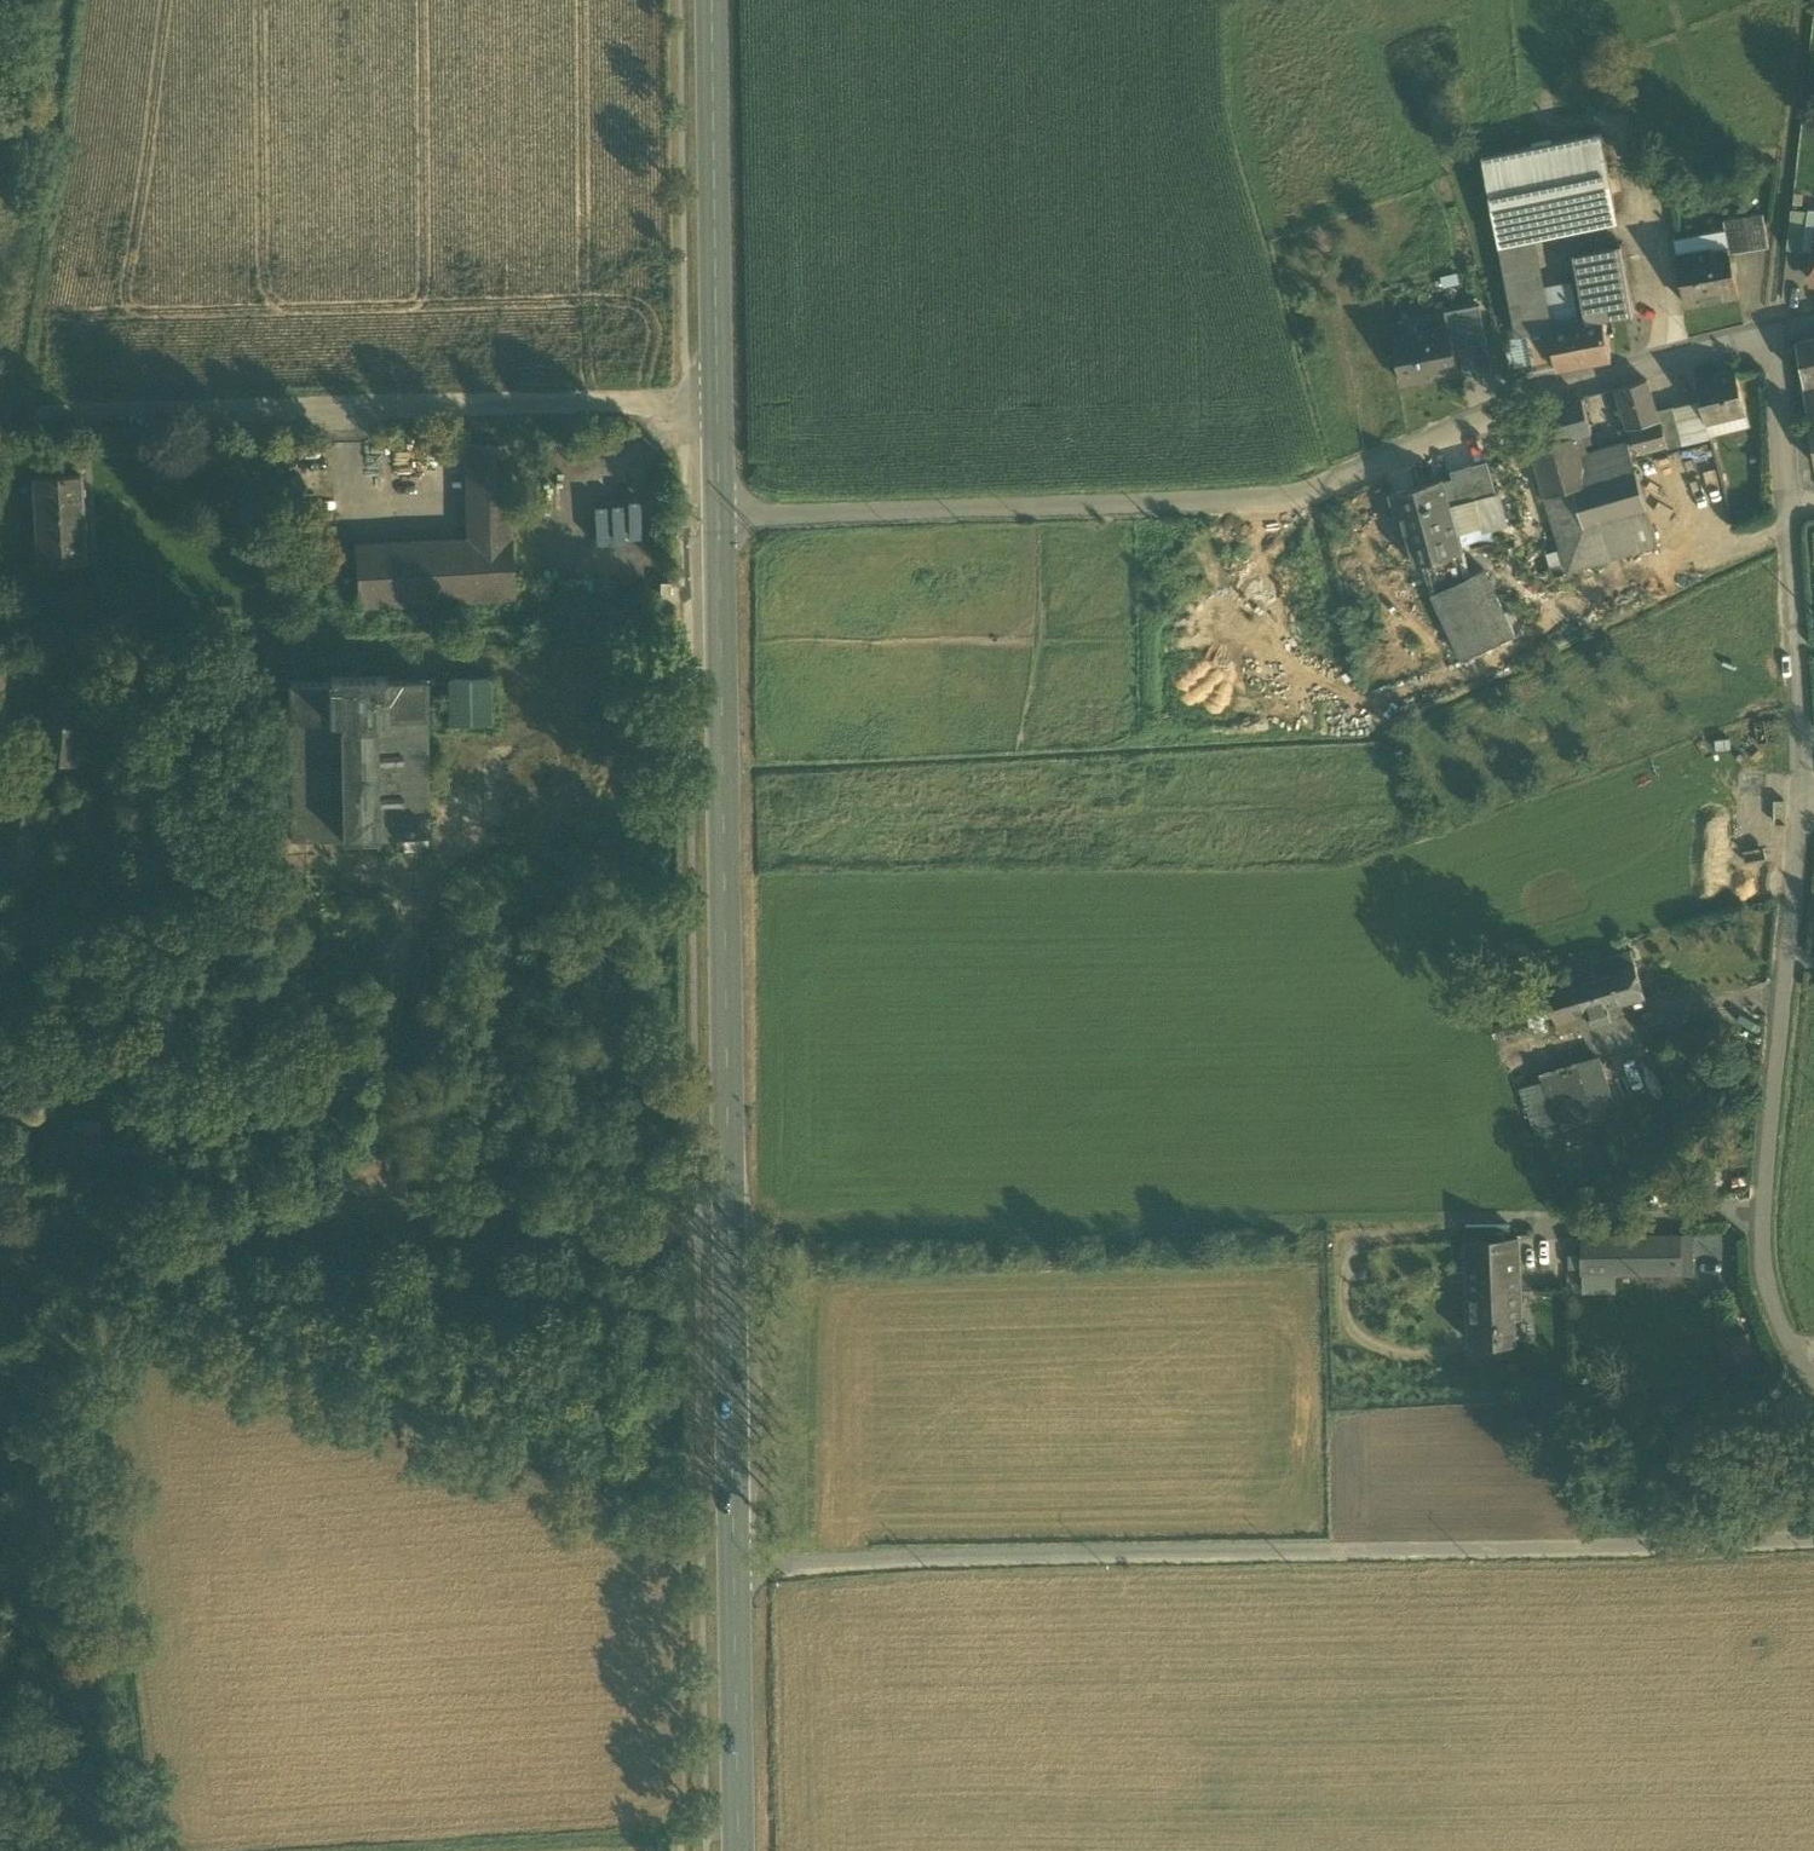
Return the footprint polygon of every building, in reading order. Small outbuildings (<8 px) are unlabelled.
[(1602,135),(1517,152),(1531,226),(1615,211),(1602,135)] [(1517,152),(1483,159),(1502,255),(1535,248),(1531,226),(1517,152)] [(1808,211),(1791,209),(1787,248),(1804,250),(1808,211)] [(1763,214),(1725,220),(1730,254),(1732,253),(1770,248),(1763,214)] [(1634,314),(1622,245),(1583,254),(1595,321),(1604,320),(1634,314)] [(1535,248),(1502,255),(1513,316),(1546,309),(1535,248)] [(1730,254),(1714,256),(1713,249),(1678,255),(1687,305),(1739,296),(1732,253),(1730,254)] [(1480,305),(1446,311),(1449,326),(1451,326),(1454,342),(1486,336),(1480,305)] [(1546,309),(1513,316),(1518,337),(1527,335),(1550,331),(1550,330),(1546,309)] [(1595,321),(1550,330),(1550,331),(1527,335),(1533,372),(1557,368),(1611,357),(1604,320),(1595,321)] [(1449,326),(1394,337),(1403,383),(1459,372),(1454,342),(1451,326),(1449,326)] [(1798,342),(1807,384),(1813,382),(1813,339),(1798,342)] [(1737,371),(1697,381),(1705,416),(1728,410),(1729,417),(1747,412),(1737,371)] [(1647,378),(1618,387),(1629,428),(1658,420),(1656,411),(1647,378)] [(1804,384),(1811,430),(1813,429),(1813,382),(1807,384),(1804,384)] [(1583,398),(1537,412),(1546,444),(1574,436),(1593,430),(1583,398)] [(1674,406),(1656,411),(1658,420),(1660,420),(1661,422),(1667,443),(1665,444),(1666,449),(1684,444),(1674,406)] [(1661,422),(1630,430),(1635,452),(1665,444),(1667,443),(1661,422)] [(1546,444),(1531,449),(1546,499),(1573,490),(1589,485),(1574,436),(1546,444)] [(507,444),(470,445),(471,542),(356,548),(359,605),(514,596),(512,538),(509,538),(507,444)] [(1488,462),(1451,471),(1454,480),(1444,482),(1450,507),(1497,495),(1488,462)] [(1589,485),(1573,490),(1585,529),(1648,509),(1636,471),(1589,485)] [(80,474),(35,477),(40,564),(84,562),(80,474)] [(1708,474),(1680,482),(1685,500),(1713,492),(1708,474)] [(1443,479),(1390,494),(1396,523),(1403,521),(1416,566),(1424,564),(1463,553),(1463,552),(1450,507),(1444,482),(1443,479)] [(1573,490),(1546,499),(1563,555),(1591,547),(1585,529),(1573,490)] [(1648,509),(1585,529),(1591,547),(1596,564),(1659,545),(1648,509)] [(1591,547),(1563,555),(1568,573),(1596,564),(1591,547)] [(1463,553),(1424,564),(1432,595),(1471,576),(1465,552),(1463,552),(1463,553)] [(1471,576),(1432,595),(1463,661),(1516,636),(1485,570),(1471,576)] [(671,582),(661,582),(661,596),(671,596),(671,582)] [(387,675),(332,676),(332,681),(292,681),(294,839),(428,836),(426,679),(387,679),(387,675)] [(485,676),(446,677),(447,725),(486,725),(485,676)] [(39,680),(37,758),(76,759),(79,681),(39,680)] [(1636,964),(1581,978),(1593,1023),(1610,1018),(1607,1008),(1645,997),(1636,964)] [(1522,1066),(1538,1059),(1529,1040),(1502,1052),(1506,1062),(1518,1056),(1522,1066)] [(1602,1060),(1541,1078),(1542,1083),(1549,1105),(1551,1105),(1610,1088),(1602,1060)] [(1549,1105),(1542,1083),(1528,1087),(1541,1132),(1558,1128),(1551,1105),(1549,1105)] [(1610,1088),(1551,1105),(1558,1128),(1617,1110),(1610,1088)] [(1680,1236),(1586,1237),(1587,1273),(1680,1272),(1680,1236)] [(1520,1238),(1466,1240),(1470,1347),(1516,1345),(1515,1317),(1523,1317),(1520,1238)]
